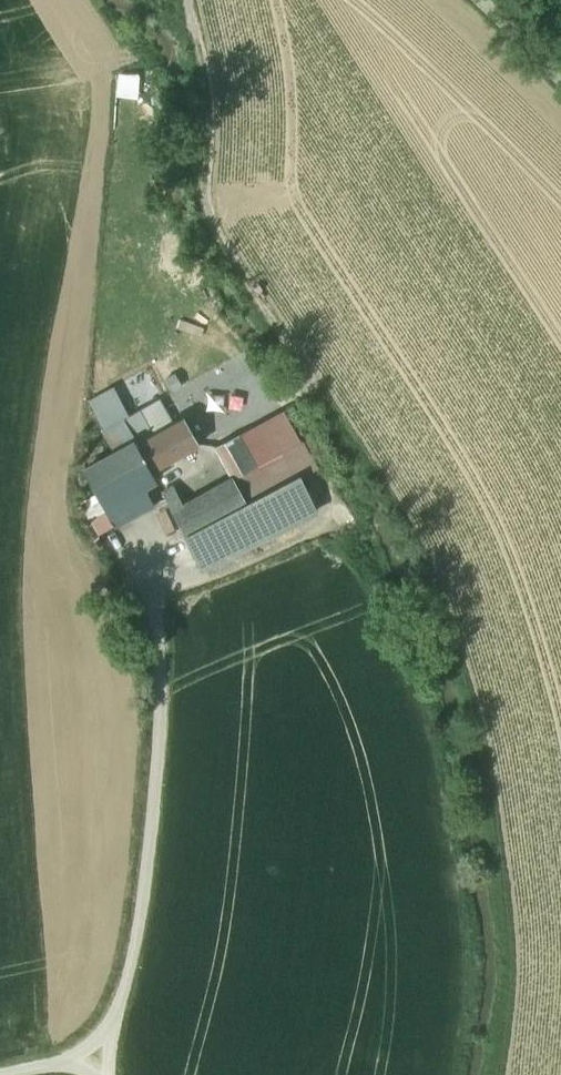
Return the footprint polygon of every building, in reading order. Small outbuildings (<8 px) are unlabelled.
[(114,96),(135,98),(138,74),(116,72),(114,96)] [(106,432),(128,419),(112,391),(90,403),(106,432)] [(154,439),(174,429),(160,402),(138,414),(154,439)] [(136,445),(138,448),(154,439),(138,414),(128,419),(106,432),(103,434),(116,456),(136,445)] [(234,482),(248,508),(317,471),(284,416),(280,414),(216,450),(234,482)] [(174,429),(138,448),(152,474),(199,448),(185,423),(174,429)] [(136,445),(116,456),(84,474),(97,498),(112,526),(116,533),(156,511),(147,495),(157,490),(152,479),(154,478),(152,474),(138,448),(136,445)] [(262,542),(316,512),(301,480),(187,542),(198,568),(262,542)] [(162,497),(187,542),(207,530),(248,508),(234,482),(184,510),(174,490),(162,497)] [(112,526),(97,498),(83,505),(99,533),(112,526)]
